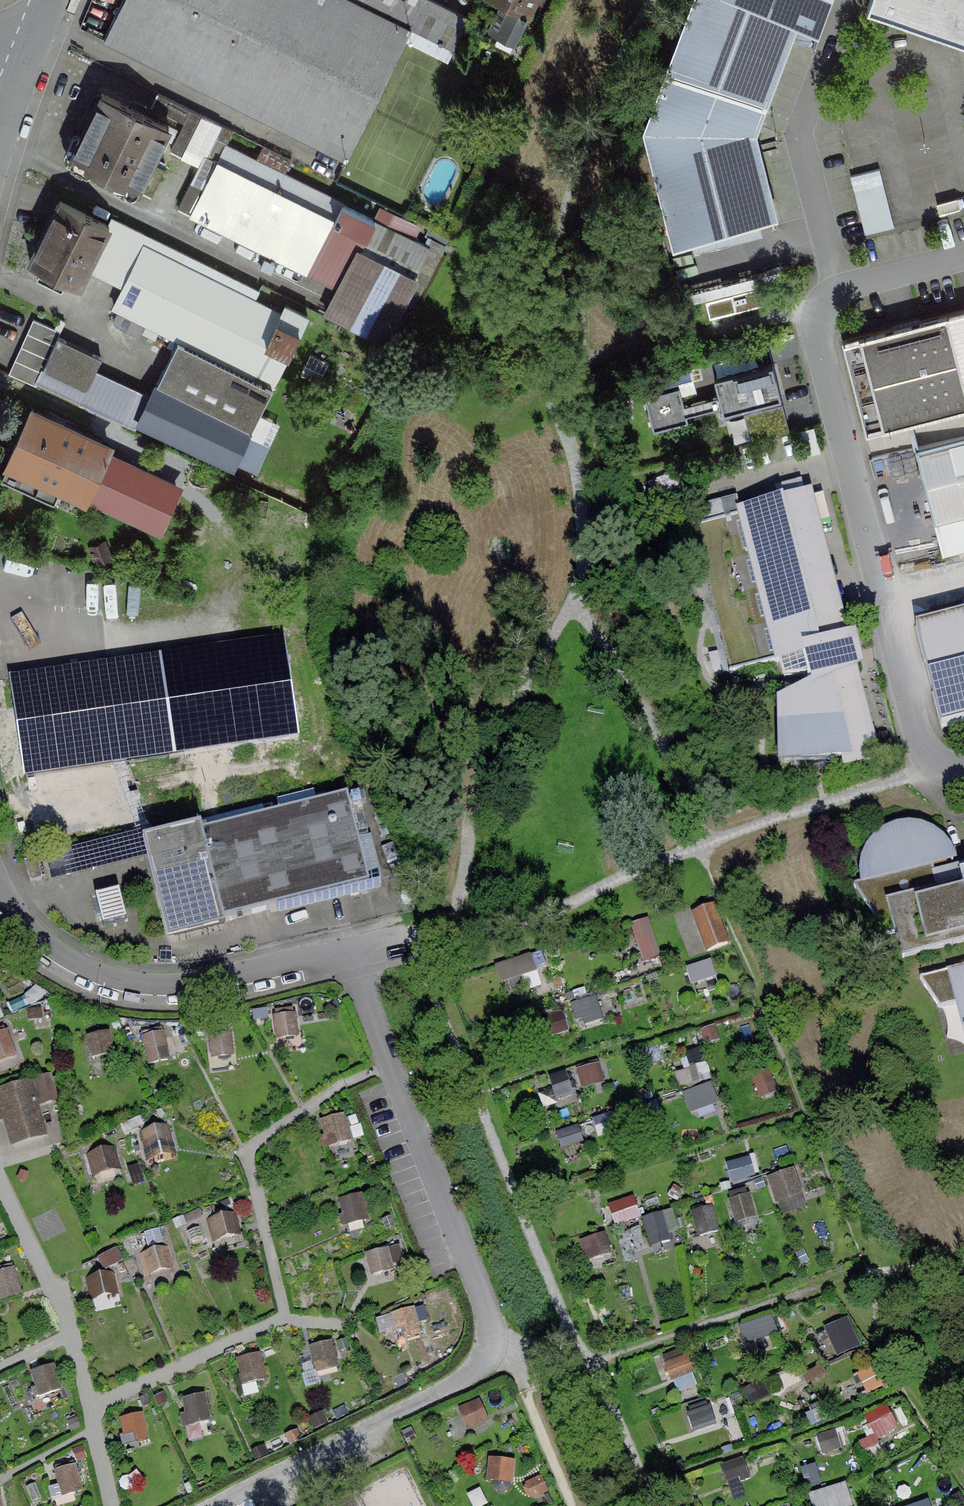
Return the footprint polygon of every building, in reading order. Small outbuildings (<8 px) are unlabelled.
[(347,160),(412,30),(352,0),(123,0),(103,39),(347,160)] [(412,30),(453,50),(470,17),(435,0),(352,0),(412,30)] [(533,0),(499,0),(527,13),(533,0)] [(651,128),(679,237),(770,213),(748,133),(787,34),(801,40),(811,17),(813,18),(820,0),(700,0),(651,128)] [(867,8),(963,42),(963,0),(870,0),(867,8)] [(152,162),(169,127),(144,114),(145,113),(132,106),(131,108),(102,93),(70,156),(138,189),(152,162)] [(170,149),(184,156),(204,116),(158,93),(152,107),(183,122),(170,149)] [(217,163),(225,147),(233,130),(220,123),(203,157),(217,163)] [(192,214),(340,286),(358,248),(415,274),(428,246),(397,231),(403,219),(383,209),(377,221),(225,147),(217,163),(205,187),(192,214)] [(152,162),(138,189),(152,196),(166,169),(152,162)] [(178,207),(192,214),(205,187),(191,180),(178,207)] [(882,183),(855,190),(866,234),(894,226),(882,183)] [(108,225),(60,201),(30,262),(79,286),(99,247),(110,225),(108,225)] [(110,225),(99,247),(110,253),(101,273),(124,284),(113,306),(118,309),(114,319),(115,325),(139,337),(146,323),(179,340),(272,386),(287,354),(290,355),(309,316),(285,304),(280,313),(255,300),(259,291),(111,219),(108,225),(110,225)] [(326,316),(374,338),(396,292),(405,296),(415,274),(358,248),(340,286),(326,316)] [(706,301),(711,319),(763,305),(759,288),(706,301)] [(947,315),(963,381),(963,310),(947,315)] [(865,433),(908,422),(963,408),(963,381),(947,315),(841,342),(865,433)] [(38,383),(135,429),(138,423),(150,397),(95,372),(101,358),(58,338),(60,332),(34,319),(9,373),(37,386),(38,383)] [(272,386),(179,340),(150,397),(138,423),(233,470),(235,467),(248,439),(274,387),(272,386)] [(781,397),(772,362),(713,378),(723,412),(781,397)] [(679,387),(644,396),(653,430),(688,421),(679,387)] [(782,403),(747,412),(756,442),(790,432),(782,403)] [(908,422),(915,448),(963,435),(963,408),(908,422)] [(34,410),(33,409),(7,463),(10,465),(4,479),(55,502),(61,490),(83,500),(83,501),(86,502),(110,448),(33,413),(34,410)] [(915,448),(942,553),(963,547),(963,435),(915,448)] [(248,439),(235,467),(257,477),(270,450),(248,439)] [(731,674),(780,661),(784,676),(808,676),(812,689),(782,702),(784,760),(846,758),(848,766),(875,759),(850,669),(857,667),(851,643),(846,645),(806,498),(692,529),(731,674)] [(916,629),(942,730),(963,724),(963,616),(916,629)] [(11,679),(25,778),(298,737),(284,638),(11,679)] [(348,797),(201,833),(222,920),(369,884),(348,797)] [(173,933),(223,921),(222,920),(201,833),(200,831),(151,843),(173,933)] [(962,881),(963,888),(939,894),(933,867),(948,863),(936,844),(919,835),(898,835),(881,845),(871,862),(872,880),(853,885),(887,935),(897,932),(904,958),(963,942),(963,880),(962,881)] [(728,944),(713,906),(694,913),(709,951),(728,944)] [(649,920),(632,926),(640,948),(657,943),(649,920)] [(674,942),(664,946),(669,959),(680,955),(674,942)] [(529,957),(503,966),(512,990),(527,985),(522,973),(534,968),(529,957)] [(709,962),(688,969),(692,980),(713,973),(709,962)] [(920,979),(940,1008),(957,1004),(963,1032),(963,968),(920,979)] [(581,1024),(605,1016),(598,994),(574,1002),(581,1024)] [(549,1035),(571,1030),(565,1006),(544,1011),(549,1035)] [(294,1015),(274,1017),(276,1033),(296,1030),(294,1015)] [(715,1022),(694,1029),(699,1044),(688,1047),(694,1063),(725,1052),(715,1022)] [(0,1030),(0,1062),(17,1056),(7,1028),(0,1030)] [(109,1033),(87,1038),(92,1058),(113,1053),(109,1033)] [(162,1033),(142,1038),(146,1054),(166,1049),(162,1033)] [(231,1034),(210,1036),(212,1052),(232,1050),(231,1034)] [(692,1071),(697,1087),(709,1083),(720,1079),(732,1075),(727,1059),(692,1071)] [(600,1065),(577,1072),(581,1086),(604,1079),(600,1065)] [(720,1079),(727,1102),(738,1095),(758,1093),(750,1069),(732,1075),(720,1079)] [(561,1074),(544,1080),(550,1099),(568,1093),(561,1074)] [(709,1083),(697,1087),(695,1088),(701,1106),(715,1101),(709,1083)] [(29,1085),(0,1094),(0,1098),(13,1143),(43,1134),(29,1085)] [(609,1114),(561,1132),(568,1150),(615,1132),(609,1114)] [(346,1132),(342,1116),(322,1122),(326,1137),(346,1132)] [(169,1123),(139,1131),(145,1153),(174,1146),(169,1123)] [(115,1146),(85,1154),(91,1177),(122,1169),(115,1146)] [(744,1156),(727,1162),(735,1187),(753,1182),(744,1156)] [(780,1204),(802,1195),(794,1175),(772,1184),(780,1204)] [(757,1213),(750,1192),(727,1199),(733,1221),(757,1213)] [(364,1211),(360,1196),(341,1200),(344,1215),(364,1211)] [(635,1197),(606,1207),(613,1228),(643,1218),(635,1197)] [(718,1228),(712,1207),(688,1214),(695,1236),(718,1228)] [(237,1211),(207,1218),(212,1241),(242,1234),(237,1211)] [(675,1213),(646,1222),(654,1251),(684,1243),(675,1213)] [(596,1237),(574,1246),(580,1261),(602,1253),(596,1237)] [(106,1267),(126,1259),(120,1244),(100,1253),(106,1267)] [(169,1246),(139,1254),(145,1276),(175,1268),(169,1246)] [(390,1265),(387,1250),(367,1255),(371,1270),(390,1265)] [(0,1273),(0,1290),(17,1285),(12,1270),(0,1273)] [(114,1272),(87,1278),(91,1300),(119,1294),(114,1272)] [(416,1325),(412,1310),(393,1315),(396,1330),(416,1325)] [(766,1320),(743,1329),(749,1345),(773,1337),(766,1320)] [(839,1355),(859,1346),(856,1340),(857,1340),(853,1333),(847,1324),(829,1333),(839,1355)] [(330,1342),(311,1347),(315,1363),(334,1358),(330,1342)] [(686,1354),(663,1362),(670,1380),(692,1371),(686,1354)] [(258,1355),(238,1360),(242,1375),(262,1370),(258,1355)] [(52,1366),(32,1372),(38,1387),(57,1381),(52,1366)] [(335,1381),(336,1369),(310,1367),(309,1379),(335,1381)] [(774,1380),(766,1384),(770,1391),(778,1386),(774,1380)] [(702,1385),(687,1391),(691,1400),(705,1395),(702,1385)] [(203,1396),(183,1400),(187,1416),(207,1411),(203,1396)] [(479,1401),(460,1410),(469,1429),(487,1421),(479,1401)] [(716,1422),(710,1405),(687,1413),(693,1430),(716,1422)] [(141,1415),(122,1420),(126,1435),(144,1430),(141,1415)] [(878,1415),(868,1420),(875,1433),(885,1428),(878,1415)] [(836,1432),(818,1439),(824,1455),(842,1448),(836,1432)] [(494,1480),(494,1487),(499,1492),(506,1492),(510,1487),(511,1480),(512,1480),(514,1462),(490,1459),(488,1480),(494,1480)] [(743,1463),(724,1470),(729,1482),(747,1474),(743,1463)] [(75,1466),(55,1472),(59,1487),(79,1481),(75,1466)] [(541,1479),(528,1485),(534,1496),(547,1490),(541,1479)] [(812,1497),(815,1505),(853,1505),(847,1486),(812,1497)]
